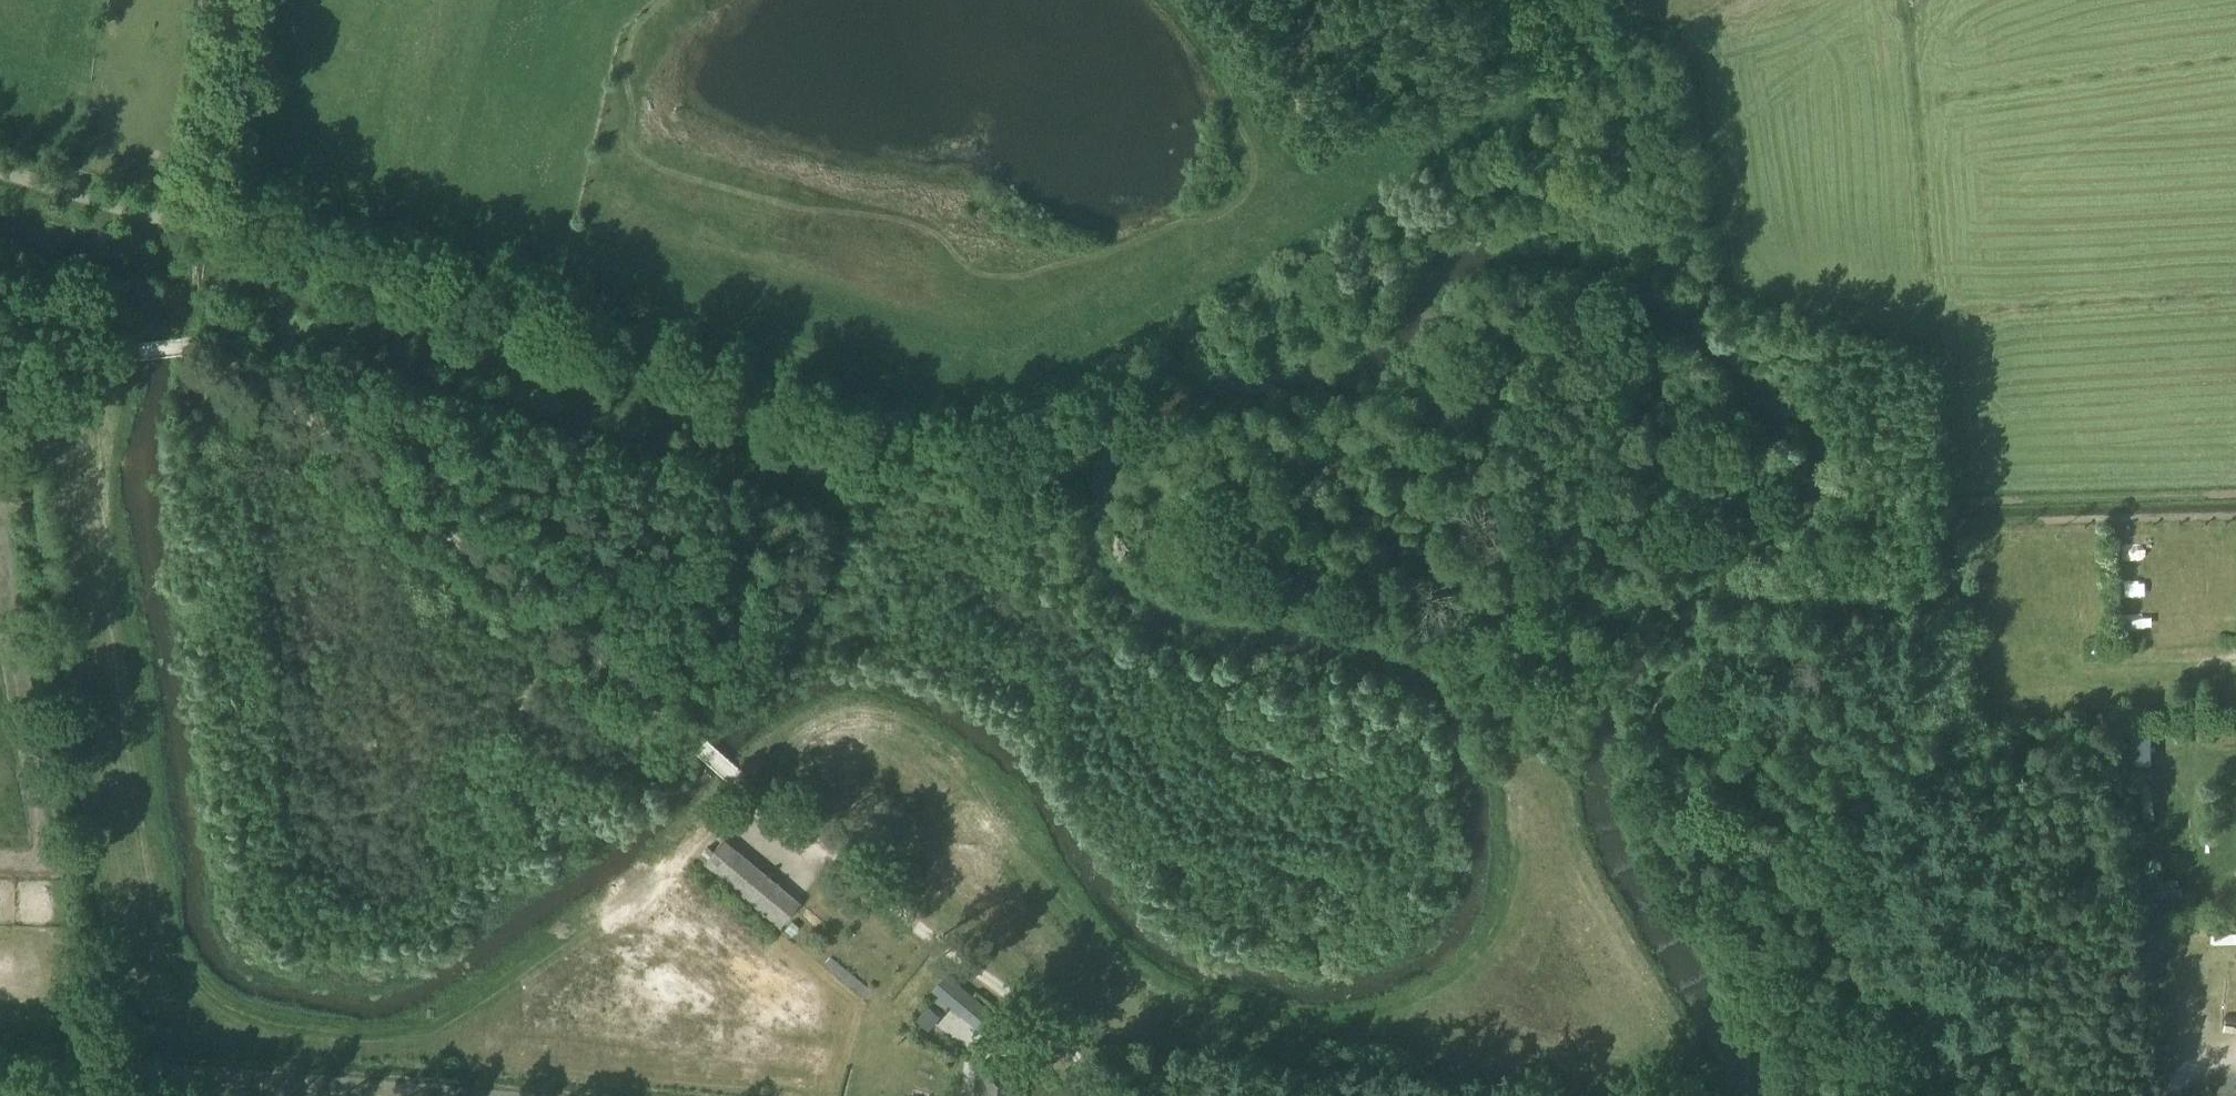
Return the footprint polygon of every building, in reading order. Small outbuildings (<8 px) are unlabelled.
[(779,927),(799,903),(723,840),(703,863),(779,927)] [(784,929),(791,935),(798,927),(791,921),(784,929)] [(960,1015),(975,997),(947,974),(932,991),(960,1015)] [(1021,1064),(982,1061),(982,1067),(980,1095),(1018,1095),(1020,1070),(1021,1064)]
